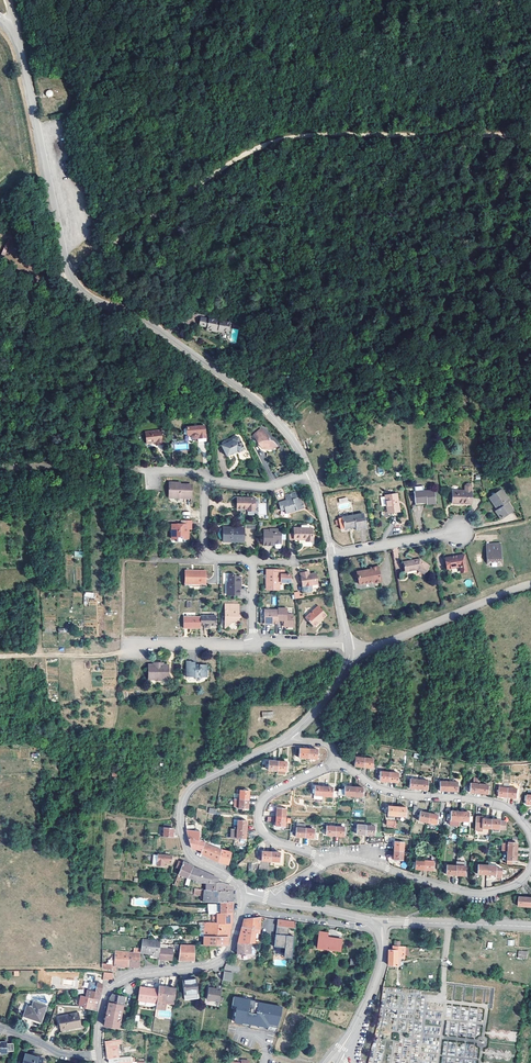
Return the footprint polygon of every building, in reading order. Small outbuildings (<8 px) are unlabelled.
[(45,92),(48,97),(53,94),(50,89),(45,92)] [(6,242),(2,254),(12,257),(15,245),(6,242)] [(210,318),(202,316),(200,324),(208,326),(208,327),(214,329),(213,330),(218,332),(218,330),(224,331),(224,330),(229,332),(230,332),(231,329),(230,328),(231,323),(210,318)] [(233,328),(229,342),(236,343),(239,330),(233,328)] [(277,397),(278,397),(279,397),(280,397),(281,397),(282,397),(283,396),(284,396),(284,395),(285,395),(285,394),(285,393),(285,392),(285,391),(285,390),(285,389),(284,388),(284,387),(283,387),(282,386),(281,386),(280,386),(279,386),(278,386),(277,386),(276,387),(275,388),(275,389),(274,389),(274,390),(274,391),(274,392),(274,393),(274,394),(275,394),(274,395),(273,395),(272,395),(272,396),(271,396),(271,397),(271,398),(271,399),(272,399),(272,400),(273,400),(274,400),(275,400),(276,400),(276,399),(277,399),(277,398),(277,397)] [(208,442),(206,426),(188,427),(188,435),(192,434),(193,435),(193,436),(193,437),(194,438),(195,439),(196,439),(197,439),(198,439),(199,438),(199,442),(208,442)] [(260,427),(253,434),(257,443),(259,445),(262,447),(264,448),(267,448),(270,448),(274,447),(276,445),(274,443),(271,440),(267,439),(268,437),(260,427)] [(162,430),(146,432),(147,443),(156,442),(157,446),(160,450),(167,449),(165,436),(163,436),(162,430)] [(172,449),(189,449),(188,436),(185,436),(185,440),(172,441),(172,449)] [(244,449),(238,436),(232,439),(221,445),(226,456),(238,450),(238,452),(244,449)] [(178,483),(170,483),(170,497),(192,498),(192,485),(178,484),(178,483)] [(433,488),(414,490),(415,502),(426,501),(426,502),(435,501),(433,488)] [(472,489),(453,488),(452,501),(471,502),(472,489)] [(494,494),(489,496),(497,509),(495,510),(500,518),(513,510),(508,502),(509,501),(505,494),(506,494),(503,489),(497,492),(494,492),(494,494)] [(286,509),(288,513),(292,512),(306,508),(304,502),(302,503),(301,498),(299,498),(297,492),(287,495),(288,500),(280,502),(283,510),(286,509)] [(385,494),(387,510),(399,508),(396,492),(385,494)] [(256,498),(238,498),(238,509),(249,509),(249,511),(256,511),(256,498)] [(363,512),(339,516),(340,527),(355,524),(356,529),(365,527),(363,512)] [(192,529),(192,520),(182,520),(182,524),(173,524),(173,539),(177,539),(177,542),(184,542),(184,539),(189,539),(189,529),(192,529)] [(245,528),(224,528),(224,529),(222,529),(221,531),(220,532),(219,533),(219,535),(220,536),(220,538),(222,539),(224,539),(224,542),(234,542),(234,540),(236,541),(236,542),(245,542),(245,528)] [(315,528),(296,528),(295,540),(308,540),(308,542),(315,542),(315,528)] [(264,545),(274,546),(274,543),(276,543),(276,548),(277,549),(281,549),(282,548),(282,543),(283,543),(283,533),(277,532),(277,529),(265,529),(264,545)] [(499,560),(499,541),(489,542),(490,544),(484,544),(485,560),(499,560)] [(466,568),(463,554),(444,557),(446,567),(458,565),(459,570),(466,568)] [(428,564),(418,558),(402,560),(404,570),(416,568),(422,572),(428,564)] [(370,566),(370,568),(356,570),(358,582),(372,580),(372,582),(380,581),(377,565),(370,566)] [(281,570),(267,570),(267,574),(269,574),(268,590),(281,590),(281,582),(293,583),(292,574),(286,574),(281,574),(281,570)] [(207,571),(195,571),(195,572),(187,572),(186,584),(201,584),(206,584),(207,571)] [(316,573),(311,574),(308,575),(307,572),(302,573),(304,587),(304,591),(310,592),(313,592),(314,590),(313,585),(318,584),(316,573)] [(236,575),(230,575),(230,584),(228,584),(228,589),(226,589),(226,595),(241,595),(241,589),(240,589),(240,585),(242,585),(242,577),(236,577),(236,575)] [(226,626),(229,626),(233,622),(237,622),(242,617),(239,614),(239,611),(240,611),(240,605),(226,605),(226,626)] [(320,605),(307,617),(315,627),(321,622),(320,621),(324,617),(324,619),(328,615),(320,605)] [(279,610),(279,621),(285,621),(285,627),(294,627),(295,615),(289,615),(288,609),(279,609),(279,610)] [(279,624),(279,621),(279,610),(262,610),(262,624),(279,624)] [(205,628),(211,628),(211,627),(217,627),(217,616),(201,616),(201,617),(201,625),(206,625),(205,628)] [(190,628),(201,629),(201,625),(201,617),(184,617),(184,628),(190,628)] [(208,678),(208,672),(207,671),(208,669),(208,665),(201,665),(201,667),(196,667),(196,665),(196,663),(192,662),(188,661),(188,678),(196,678),(199,682),(203,678),(208,678)] [(164,664),(158,664),(158,666),(155,666),(150,666),(150,681),(170,681),(170,666),(164,666),(164,664)] [(299,757),(308,758),(309,749),(300,748),(299,757)] [(309,749),(308,758),(318,759),(318,750),(309,749)] [(355,763),(355,767),(364,768),(365,759),(356,758),(356,762),(354,761),(354,763),(355,763)] [(365,759),(364,768),(373,769),(374,760),(365,759)] [(267,769),(276,770),(277,761),(268,760),(267,769)] [(286,762),(277,761),(276,770),(277,770),(276,774),(285,775),(286,762)] [(390,783),(391,774),(381,773),(380,781),(390,783)] [(391,774),(390,783),(398,783),(400,775),(391,774)] [(479,794),(480,784),(480,778),(474,777),(474,784),(470,783),(470,785),(469,785),(469,790),(470,790),(469,793),(479,794)] [(419,781),(410,780),(409,789),(419,790),(419,781)] [(419,781),(419,790),(427,790),(429,782),(419,781)] [(449,791),(449,783),(441,782),(440,791),(449,791)] [(449,783),(449,791),(457,792),(458,784),(449,783)] [(480,784),(479,794),(488,795),(489,785),(480,784)] [(321,795),(322,795),(323,786),(314,785),(313,798),(321,798),(321,795)] [(332,787),(323,786),(322,795),(331,796),(332,791),(332,787)] [(338,795),(352,796),(354,787),(345,786),(344,789),(338,789),(338,791),(338,795)] [(362,787),(354,787),(352,796),(362,797),(362,787)] [(510,789),(500,788),(499,797),(508,798),(509,789),(510,789)] [(518,799),(518,790),(510,789),(509,789),(508,798),(518,799)] [(240,790),(239,799),(248,800),(249,791),(240,790)] [(247,809),(248,800),(239,799),(235,799),(234,806),(236,808),(247,809)] [(397,816),(398,807),(389,806),(388,815),(397,816)] [(406,817),(407,808),(398,807),(397,816),(406,817)] [(275,817),(285,818),(285,809),(276,808),(275,817)] [(459,821),(460,812),(451,811),(450,820),(450,825),(459,826),(459,821)] [(428,822),(430,813),(421,812),(419,820),(428,822)] [(460,812),(459,821),(468,822),(472,822),(473,817),(469,816),(469,813),(460,812)] [(437,824),(438,815),(430,813),(428,822),(437,824)] [(246,830),(246,821),(243,820),(243,818),(242,818),(242,820),(241,820),(241,817),(238,816),(237,829),(246,830)] [(490,828),(491,819),(482,819),(482,817),(476,816),(475,830),(481,830),(481,828),(490,828)] [(284,827),(285,818),(275,817),(275,826),(284,827)] [(499,822),(499,820),(491,819),(490,828),(505,830),(506,822),(499,822)] [(365,835),(365,825),(356,825),(355,834),(365,835)] [(365,825),(365,835),(374,835),(375,826),(365,825)] [(334,835),(335,827),(326,826),(325,835),(334,835)] [(343,836),(344,827),(335,827),(334,835),(343,836)] [(164,828),(163,837),(173,837),(173,828),(171,828),(164,828)] [(237,829),(231,828),(230,838),(236,838),(245,839),(246,830),(237,829)] [(297,828),(295,828),(295,836),(304,837),(305,829),(297,828)] [(206,841),(205,841),(200,840),(200,831),(187,829),(190,841),(192,848),(198,849),(202,850),(203,850),(205,844),(206,841)] [(305,829),(304,837),(313,838),(313,829),(305,829)] [(395,841),(395,851),(403,851),(404,842),(395,841)] [(507,852),(516,852),(517,843),(514,843),(514,841),(509,841),(509,843),(508,843),(507,844),(502,844),(502,851),(507,851),(507,852)] [(202,850),(201,853),(201,854),(213,859),(214,860),(219,862),(222,850),(223,845),(212,842),(210,846),(205,844),(203,850),(202,850)] [(232,852),(222,850),(219,862),(224,863),(229,864),(232,852)] [(260,851),(259,860),(270,861),(271,852),(261,851),(260,851)] [(403,860),(403,851),(395,851),(394,859),(403,860)] [(271,852),(270,861),(279,862),(280,852),(271,852)] [(516,852),(507,852),(507,853),(503,853),(502,861),(506,861),(506,864),(511,865),(511,861),(516,862),(516,852)] [(171,863),(172,856),(159,855),(158,860),(155,860),(154,865),(164,866),(164,862),(171,863)] [(425,870),(425,861),(416,860),(416,862),(414,862),(413,866),(416,866),(415,869),(425,870)] [(178,874),(183,863),(179,861),(174,873),(178,874)] [(425,861),(425,870),(433,870),(434,861),(425,861)] [(188,878),(194,867),(188,864),(184,862),(183,862),(183,863),(178,874),(187,877),(188,878)] [(455,875),(456,866),(446,865),(446,874),(455,875)] [(487,875),(487,866),(478,865),(477,874),(487,875)] [(462,866),(456,866),(455,875),(464,875),(465,867),(462,866)] [(496,866),(487,866),(487,875),(496,875),(496,878),(501,878),(502,869),(496,869),(496,866)] [(203,872),(194,867),(188,878),(187,877),(187,880),(189,880),(190,878),(194,879),(193,882),(196,882),(202,883),(207,883),(207,882),(217,883),(218,878),(203,872)] [(233,891),(234,891),(234,890),(233,890),(232,887),(223,883),(217,883),(207,882),(207,883),(206,889),(214,890),(233,891)] [(233,891),(214,890),(206,889),(204,889),(201,888),(195,888),(193,898),(196,899),(200,899),(199,902),(203,903),(203,902),(208,902),(208,904),(208,905),(217,905),(217,904),(218,904),(218,902),(221,902),(233,902),(233,896),(233,891)] [(519,906),(528,907),(529,897),(520,896),(519,906)] [(130,904),(147,907),(148,900),(131,897),(130,904)] [(233,902),(221,902),(221,910),(217,910),(217,905),(208,905),(208,914),(212,914),(218,913),(221,913),(232,913),(232,909),(232,908),(233,902)] [(232,913),(221,913),(218,913),(218,918),(218,923),(232,924),(232,918),(232,913)] [(261,923),(262,917),(244,919),(244,922),(239,939),(238,943),(251,943),(259,943),(261,923)] [(296,922),(278,919),(277,926),(287,927),(295,929),(296,922)] [(232,924),(218,923),(208,923),(208,922),(203,922),(203,925),(205,925),(205,927),(204,928),(204,936),(228,936),(228,935),(230,935),(230,931),(230,929),(231,929),(232,924)] [(287,936),(287,927),(277,926),(274,947),(285,948),(285,953),(292,953),(294,936),(287,936)] [(329,939),(327,939),(328,934),(320,932),(318,947),(340,950),(342,939),(329,938),(329,939)] [(204,945),(209,945),(228,945),(228,946),(228,941),(228,936),(204,936),(204,945)] [(141,948),(141,952),(153,953),(152,956),(159,956),(160,947),(160,944),(161,941),(143,939),(141,948)] [(237,954),(251,954),(251,943),(238,943),(237,954)] [(195,960),(195,945),(174,944),(174,945),(174,952),(179,953),(178,960),(187,960),(195,960)] [(404,959),(405,947),(400,946),(396,946),(394,946),(393,951),(392,951),(389,951),(388,965),(398,966),(398,958),(404,959)] [(129,952),(128,966),(134,967),(140,967),(141,953),(141,952),(141,948),(134,947),(134,950),(131,950),(131,952),(129,952)] [(174,948),(160,947),(159,956),(159,960),(167,960),(173,961),(174,952),(174,948)] [(517,958),(527,959),(528,951),(518,950),(517,958)] [(112,970),(117,970),(117,966),(123,966),(128,966),(129,952),(115,951),(115,957),(112,957),(112,963),(111,965),(102,964),(102,967),(104,969),(111,969),(112,970)] [(233,973),(224,971),(223,980),(232,981),(233,973)] [(114,973),(104,972),(103,979),(113,980),(114,973)] [(198,997),(196,978),(190,979),(183,979),(185,998),(198,997)] [(101,991),(103,984),(89,981),(86,997),(99,1000),(101,991)] [(174,1001),(177,987),(168,986),(159,985),(159,988),(157,1004),(157,1006),(166,1007),(166,1001),(167,1000),(174,1001)] [(220,1001),(222,986),(217,985),(216,989),(209,988),(207,999),(220,1001)] [(157,1004),(159,988),(150,987),(140,986),(138,999),(145,1000),(145,1004),(152,1005),(152,1004),(157,1004)] [(27,999),(35,1001),(33,1006),(28,1005),(24,1016),(41,1022),(47,1005),(50,1007),(52,1000),(51,996),(46,994),(33,994),(32,995),(29,994),(27,999)] [(123,1006),(127,1007),(127,1004),(124,1004),(125,996),(113,994),(110,998),(109,1001),(108,1000),(108,1001),(109,1002),(124,1005),(123,1006)] [(81,1001),(85,1002),(83,1008),(97,1011),(98,1005),(99,1000),(86,997),(82,995),(81,1001)] [(234,996),(232,1004),(235,1005),(235,1008),(236,1009),(235,1011),(234,1011),(233,1015),(234,1016),(233,1021),(239,1022),(239,1020),(250,1022),(249,1025),(249,1027),(275,1032),(281,1017),(280,1017),(282,1006),(269,1003),(259,1001),(258,1004),(252,1003),(252,1000),(253,999),(247,998),(247,997),(238,996),(238,997),(234,996)] [(104,1025),(119,1028),(124,1007),(127,1007),(123,1006),(124,1005),(109,1002),(107,1011),(104,1025)] [(82,1027),(79,1012),(59,1016),(61,1030),(82,1027)] [(119,1062),(132,1062),(132,1058),(119,1058),(117,1044),(122,1044),(122,1039),(117,1040),(109,1042),(109,1044),(107,1044),(108,1054),(108,1059),(109,1058),(109,1062),(119,1062)] [(43,1059),(26,1054),(24,1062),(42,1062),(43,1059)]
